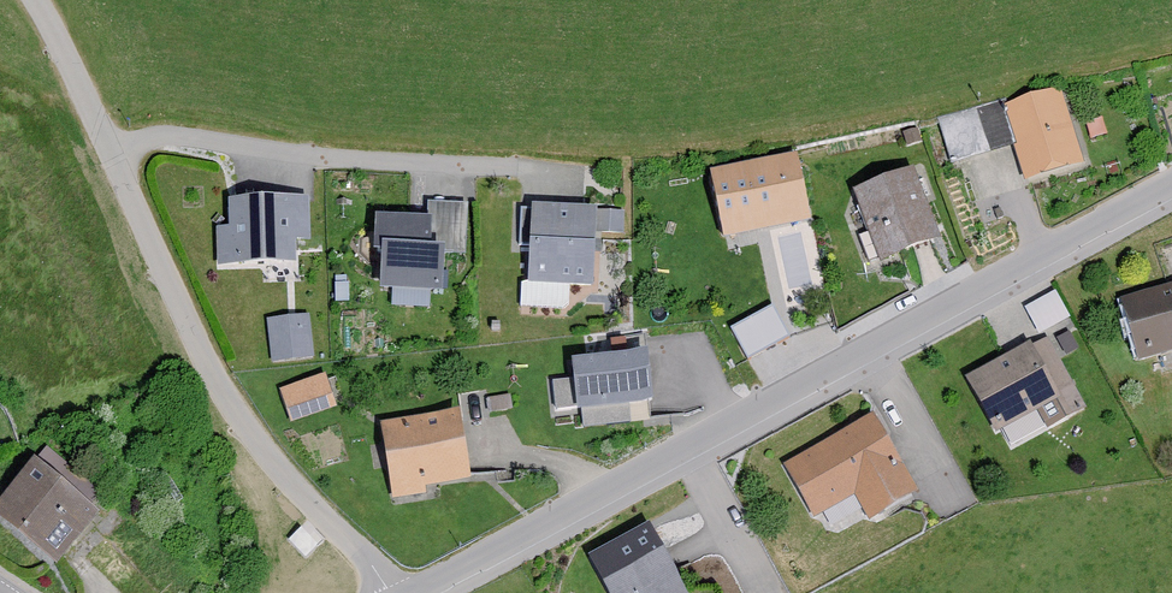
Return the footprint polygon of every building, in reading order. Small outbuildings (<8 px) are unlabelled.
[(1076,168),(1055,91),(1003,106),(1025,182),(1076,168)] [(1012,148),(998,102),(937,121),(951,167),(1012,148)] [(807,226),(793,158),(707,176),(721,244),(807,226)] [(937,239),(912,171),(852,193),(878,261),(937,239)] [(307,243),(306,201),(226,202),(227,232),(213,232),(213,269),(294,268),(293,244),(307,243)] [(464,207),(424,205),(423,221),(373,219),(371,253),(380,254),(378,295),(441,298),(443,259),(462,260),(464,207)] [(527,286),(591,289),(593,235),(617,236),(618,213),(529,210),(527,286)] [(1038,327),(1068,314),(1056,287),(1026,301),(1038,327)] [(1116,302),(1134,367),(1171,356),(1171,287),(1116,302)] [(312,311),(268,312),(270,356),(313,355),(312,311)] [(781,340),(768,313),(728,333),(742,360),(781,340)] [(1028,353),(1024,345),(957,383),(990,441),(1034,416),(1042,430),(1081,408),(1044,343),(1028,353)] [(651,407),(645,354),(638,355),(637,347),(563,355),(569,416),(651,407)] [(333,412),(322,380),(277,396),(288,428),(333,412)] [(467,486),(455,416),(376,429),(388,505),(423,499),(422,493),(467,486)] [(916,493),(870,416),(780,469),(811,522),(851,498),(866,523),(916,493)] [(43,450),(0,501),(0,522),(51,565),(95,514),(87,507),(97,496),(43,450)] [(649,525),(586,558),(605,592),(685,592),(649,525)]
